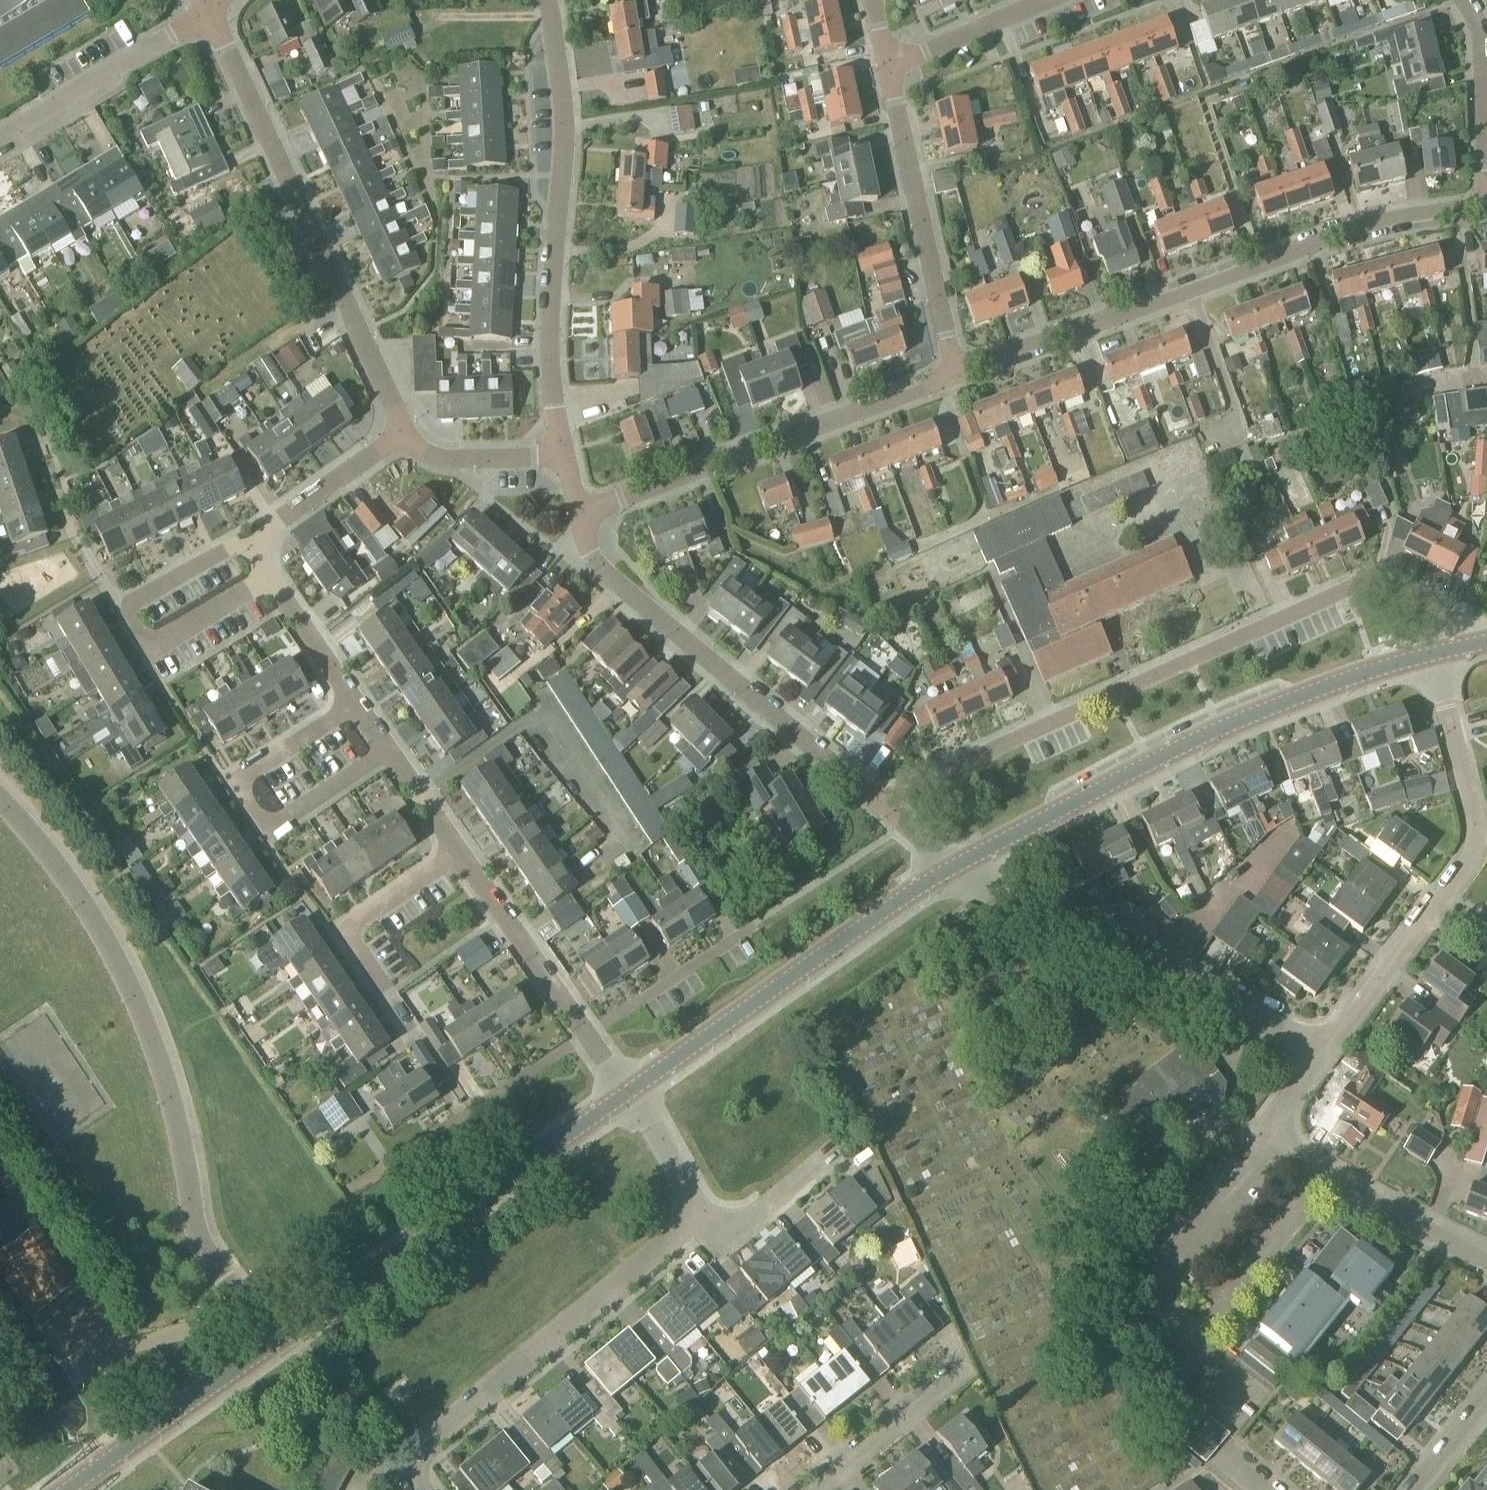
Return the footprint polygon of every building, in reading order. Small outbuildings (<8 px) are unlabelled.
[(88,15),(89,17),(91,16),(82,2),(85,0),(0,0),(0,67),(88,15)] [(326,29),(351,17),(356,26),(381,14),(374,0),(313,0),(326,29)] [(941,14),(963,3),(961,0),(934,0),(941,14)] [(1259,27),(1249,0),(1233,0),(1225,3),(1236,35),(1259,27)] [(1281,19),(1274,0),(1249,0),(1259,27),(1281,19)] [(1304,11),(1300,0),(1274,0),(1281,19),(1304,11)] [(1326,3),(1325,0),(1300,0),(1304,11),(1326,3)] [(810,32),(840,26),(835,1),(804,8),(810,32)] [(634,9),(610,12),(615,39),(639,36),(637,25),(649,23),(648,16),(646,2),(634,4),(634,9)] [(1213,43),(1236,35),(1225,3),(1202,11),(1206,21),(1189,27),(1196,49),(1213,43)] [(274,52),(300,40),(285,6),(258,18),(274,52)] [(1383,18),(1386,28),(1409,20),(1406,10),(1383,18)] [(1363,35),(1386,28),(1383,18),(1360,26),(1363,35)] [(1389,30),(1373,36),(1376,47),(1386,44),(1390,59),(1389,59),(1392,70),(1402,68),(1402,65),(1436,57),(1430,33),(1422,35),(1417,20),(1389,30)] [(1145,31),(1155,61),(1178,52),(1168,23),(1145,31)] [(840,26),(810,32),(815,55),(845,49),(840,26)] [(1341,43),(1363,35),(1360,26),(1337,34),(1341,43)] [(387,53),(414,42),(407,28),(382,39),(387,53)] [(1133,69),(1154,61),(1155,61),(1145,31),(1122,39),(1133,69)] [(788,33),(773,37),(777,54),(792,50),(788,33)] [(1318,51),(1341,43),(1337,34),(1315,41),(1318,51)] [(639,36),(615,40),(619,68),(644,64),(644,67),(656,65),(654,54),(642,55),(639,36)] [(1110,77),(1133,69),(1122,39),(1100,47),(1110,77)] [(1368,49),(1366,39),(1354,43),(1356,52),(1368,49)] [(330,67),(330,66),(318,40),(302,47),(316,78),(331,71),(330,67)] [(1295,59),(1318,51),(1315,41),(1292,49),(1295,59)] [(1109,77),(1110,77),(1100,47),(1077,55),(1087,85),(1101,80),(1105,91),(1106,90),(1111,106),(1125,100),(1119,84),(1113,87),(1109,77)] [(1273,66),(1295,59),(1292,49),(1269,57),(1273,66)] [(1064,93),(1087,85),(1077,55),(1054,63),(1064,93)] [(1251,74),(1273,66),(1269,57),(1247,65),(1250,71),(1251,74)] [(1402,65),(1402,68),(1406,81),(1395,83),(1400,104),(1436,95),(1445,93),(1436,57),(1402,65)] [(330,67),(331,71),(332,71),(336,78),(347,72),(344,65),(337,63),(330,66),(330,67)] [(1068,103),(1064,93),(1054,63),(1031,71),(1042,101),(1052,97),(1056,109),(1061,107),(1066,122),(1080,117),(1074,101),(1068,103)] [(1251,74),(1250,71),(1247,65),(1224,72),(1228,82),(1251,74)] [(461,91),(443,93),(444,101),(461,99),(461,96),(501,93),(499,68),(459,71),(461,91)] [(1151,73),(1156,89),(1169,84),(1164,69),(1151,73)] [(826,105),(856,98),(851,74),(820,81),(826,105)] [(644,78),(649,103),(665,100),(661,75),(644,78)] [(336,92),(300,109),(311,132),(347,115),(345,112),(338,97),(353,90),(364,85),(360,76),(350,82),(335,89),(336,92)] [(148,104),(165,95),(156,78),(138,87),(148,104)] [(276,104),(291,96),(283,80),(268,86),(276,104)] [(1004,85),(1007,109),(1016,108),(1013,84),(1004,85)] [(1169,84),(1156,89),(1162,105),(1175,100),(1169,84)] [(1328,84),(1312,89),(1316,104),(1331,100),(1328,84)] [(428,101),(443,100),(442,88),(427,89),(428,101)] [(800,110),(814,107),(812,97),(811,91),(797,94),(800,110)] [(463,115),(445,117),(446,125),(463,124),(463,120),(502,117),(501,93),(461,96),(461,99),(463,115)] [(1244,96),(1232,101),(1236,114),(1248,110),(1244,96)] [(856,98),(826,105),(831,128),(861,122),(856,98)] [(1125,100),(1111,106),(1117,121),(1131,116),(1125,100)] [(941,132),(971,126),(967,103),(936,108),(941,132)] [(696,104),(671,109),(675,131),(701,126),(696,104)] [(1326,139),(1342,132),(1332,104),(1315,109),(1326,139)] [(347,115),(311,132),(322,154),(357,137),(356,133),(349,119),(364,112),(360,105),(345,112),(347,115)] [(708,105),(701,106),(702,115),(710,113),(708,105)] [(1394,127),(1407,124),(1403,105),(1390,107),(1394,127)] [(166,162),(213,139),(198,107),(151,129),(140,134),(148,151),(159,146),(166,162)] [(817,123),(814,107),(800,110),(801,113),(804,126),(817,123)] [(1014,110),(997,113),(1000,128),(1017,124),(1014,110)] [(804,126),(801,113),(788,116),(790,129),(804,126)] [(984,132),(1000,128),(997,113),(981,117),(984,132)] [(464,139),(447,140),(448,149),(465,148),(465,145),(504,142),(502,117),(463,120),(463,124),(464,139)] [(1086,132),(1080,117),(1066,122),(1072,137),(1086,132)] [(1463,119),(1454,120),(1455,135),(1464,134),(1463,119)] [(385,120),(377,124),(380,130),(388,126),(385,120)] [(357,137),(322,154),(332,176),(368,159),(366,156),(359,141),(375,134),(371,126),(356,133),(357,137)] [(945,155),(976,149),(971,126),(941,132),(945,155)] [(1367,128),(1371,144),(1381,142),(1377,126),(1367,128)] [(1362,157),(1349,160),(1357,192),(1358,192),(1358,195),(1370,192),(1369,189),(1381,186),(1373,154),(1371,144),(1367,128),(1356,131),(1362,157)] [(1409,133),(1408,133),(1411,153),(1423,152),(1427,179),(1429,178),(1430,181),(1441,179),(1440,176),(1456,174),(1452,146),(1438,148),(1435,129),(1409,133)] [(1284,136),(1289,152),(1303,146),(1298,131),(1284,136)] [(213,139),(166,162),(176,183),(172,185),(171,189),(174,196),(177,197),(182,195),(229,173),(213,139)] [(396,140),(383,147),(387,157),(400,151),(396,140)] [(466,164),(449,165),(449,174),(467,172),(467,170),(506,167),(504,142),(465,145),(465,148),(466,164)] [(836,184),(872,176),(866,151),(843,156),(840,143),(813,149),(816,163),(821,162),(824,174),(834,172),(836,184)] [(1303,146),(1289,152),(1295,167),(1309,162),(1303,146)] [(1398,148),(1373,154),(1381,186),(1392,184),(1393,187),(1405,184),(1404,181),(1405,180),(1398,148)] [(368,159),(332,176),(343,197),(378,181),(377,178),(370,163),(385,156),(381,149),(366,156),(368,159)] [(1058,172),(1076,166),(1070,150),(1051,156),(1058,172)] [(106,155),(85,167),(112,212),(131,201),(137,205),(147,200),(143,193),(126,166),(118,152),(111,156),(108,158),(106,155)] [(622,160),(620,188),(644,189),(660,191),(661,172),(658,172),(659,158),(646,157),(645,161),(622,160)] [(1261,179),(1274,173),(1268,157),(1255,162),(1261,179)] [(404,164),(394,168),(398,177),(408,172),(404,164)] [(1300,178),(1310,208),(1333,200),(1328,184),(1340,180),(1335,166),(1324,170),(1300,178)] [(75,196),(64,203),(81,230),(112,212),(85,167),(65,179),(75,196)] [(378,181),(343,197),(353,219),(389,203),(388,200),(380,185),(396,178),(392,171),(377,178),(378,181)] [(936,197),(957,192),(952,172),(931,176),(936,197)] [(872,176),(836,184),(839,196),(829,198),(832,212),(827,213),(829,226),(856,220),(853,207),(878,201),(872,176)] [(1287,215),(1310,208),(1300,178),(1278,185),(1287,215)] [(1148,184),(1154,199),(1168,194),(1162,179),(1148,184)] [(1112,223),(1114,222),(1136,213),(1125,182),(1100,192),(1112,223)] [(1195,202),(1207,198),(1202,182),(1190,186),(1195,202)] [(1264,222),(1287,215),(1278,185),(1254,193),(1264,222)] [(405,191),(409,198),(419,194),(415,186),(405,191)] [(643,199),(644,189),(620,188),(618,215),(626,216),(626,221),(653,223),(654,223),(655,211),(654,210),(655,200),(643,199)] [(44,192),(23,204),(50,249),(53,255),(73,243),(75,247),(87,240),(81,230),(64,203),(54,209),(44,192)] [(389,203),(353,219),(363,241),(399,224),(398,222),(391,207),(406,200),(403,193),(388,200),(389,203)] [(460,212),(460,220),(477,221),(477,218),(516,220),(518,195),(478,193),(477,213),(460,212)] [(1173,210),(1168,194),(1154,199),(1159,215),(1160,214),(1173,210)] [(216,201),(189,215),(199,236),(227,222),(216,201)] [(13,233),(3,239),(18,264),(28,258),(30,261),(50,249),(23,204),(3,216),(13,233)] [(1222,205),(1211,209),(1199,213),(1209,243),(1232,235),(1222,205)] [(696,238),(698,208),(675,206),(673,236),(696,238)] [(399,224),(363,241),(374,263),(410,246),(409,244),(402,229),(416,222),(418,226),(431,220),(425,209),(398,222),(399,224)] [(173,236),(187,229),(177,212),(163,219),(173,236)] [(1187,250),(1209,243),(1199,213),(1177,221),(1187,250)] [(1055,247),(1075,240),(1067,216),(1047,223),(1055,247)] [(459,243),(459,244),(460,244),(475,245),(476,242),(515,244),(516,220),(477,218),(477,221),(476,236),(459,236),(459,243)] [(1187,250),(1177,221),(1164,225),(1153,229),(1164,259),(1187,250)] [(1115,236),(1091,244),(1098,262),(1104,266),(1109,279),(1138,269),(1131,248),(1130,248),(1124,231),(1114,234),(1115,236)] [(1004,270),(1021,264),(1010,232),(993,238),(1004,270)] [(410,246),(374,263),(385,286),(421,269),(412,251),(427,244),(423,237),(409,244),(410,246)] [(9,273),(8,271),(18,264),(3,239),(0,241),(0,279),(9,273)] [(795,251),(812,248),(810,239),(793,242),(795,251)] [(458,260),(457,266),(474,266),(474,267),(514,268),(515,244),(476,242),(475,245),(475,261),(458,260)] [(460,252),(460,244),(459,244),(459,243),(452,243),(451,251),(460,252)] [(975,281),(989,277),(981,253),(979,247),(966,251),(975,281)] [(1057,274),(1044,278),(1052,300),(1081,289),(1073,267),(1066,247),(1049,253),(1057,274)] [(695,250),(697,259),(708,257),(706,248),(695,250)] [(672,265),(696,264),(695,250),(671,252),(672,265)] [(1411,258),(1417,283),(1444,276),(1437,250),(1411,258)] [(1421,295),(1417,283),(1411,258),(1384,265),(1391,290),(1402,287),(1405,301),(1420,297),(1421,297),(1421,295)] [(141,263),(132,269),(139,280),(148,275),(141,263)] [(881,300),(902,294),(893,263),(872,269),(881,300)] [(1365,297),(1391,290),(1384,265),(1358,272),(1365,297)] [(457,285),(456,294),(473,294),(473,291),(513,293),(514,268),(474,267),(473,285),(457,285)] [(1365,297),(1358,272),(1331,279),(1338,304),(1353,300),(1356,312),(1357,312),(1360,323),(1372,320),(1369,309),(1368,309),(1365,297)] [(991,292),(1001,319),(1028,309),(1018,282),(991,292)] [(1275,299),(1284,325),(1310,315),(1301,290),(1275,299)] [(456,309),(455,318),(472,319),(472,315),(512,317),(513,293),(473,291),(473,294),(472,310),(456,309)] [(614,340),(638,339),(651,338),(650,307),(657,306),(657,292),(636,293),(636,310),(613,310),(614,340)] [(666,320),(691,317),(688,292),(663,295),(666,320)] [(804,303),(813,328),(835,320),(825,292),(803,300),(804,303)] [(974,329),(1001,319),(991,292),(964,302),(974,329)] [(1421,297),(1420,297),(1422,307),(1435,304),(1432,292),(1421,295),(1421,297)] [(1259,334),(1284,325),(1275,299),(1249,309),(1259,334)] [(738,329),(768,317),(761,301),(732,314),(738,329)] [(803,331),(813,328),(804,303),(799,305),(803,331)] [(1437,315),(1435,304),(1422,307),(1425,318),(1437,315)] [(871,341),(879,364),(905,355),(897,333),(902,331),(894,309),(874,316),(876,322),(866,326),(871,341)] [(1233,344),(1259,334),(1249,309),(1223,318),(1233,344)] [(455,333),(454,342),(472,343),(472,340),(510,342),(512,317),(472,315),(472,319),(471,334),(455,333)] [(1336,339),(1351,335),(1345,315),(1330,319),(1336,339)] [(1374,331),(1372,320),(1360,323),(1362,334),(1374,331)] [(853,374),(879,364),(871,341),(866,326),(834,337),(840,354),(845,352),(853,374)] [(1287,335),(1292,350),(1304,346),(1299,331),(1287,335)] [(1155,343),(1164,369),(1190,359),(1180,334),(1155,343)] [(1476,337),(1481,370),(1486,369),(1486,336),(1476,337)] [(638,339),(614,340),(615,382),(639,381),(639,371),(651,371),(650,338),(638,339)] [(804,363),(799,347),(795,338),(774,346),(779,361),(763,367),(776,402),(801,393),(791,368),(804,363)] [(435,351),(435,339),(412,340),(412,352),(435,351)] [(1139,378),(1164,369),(1155,343),(1129,353),(1139,378)] [(1266,356),(1267,355),(1263,344),(1252,348),(1256,359),(1257,359),(1266,356)] [(287,377),(307,364),(294,346),(275,359),(287,377)] [(1304,346),(1292,350),(1297,365),(1310,361),(1304,346)] [(413,363),(436,362),(435,351),(412,352),(413,363)] [(1113,387),(1139,378),(1129,353),(1104,362),(1113,387)] [(1422,354),(1408,358),(1414,378),(1428,374),(1422,354)] [(718,371),(714,360),(712,355),(696,360),(702,377),(718,371)] [(1257,359),(1261,370),(1270,367),(1266,356),(1257,359)] [(270,393),(285,384),(268,357),(253,366),(270,393)] [(189,395),(206,382),(189,358),(171,372),(189,395)] [(747,373),(745,367),(742,358),(721,366),(730,390),(743,386),(752,411),(776,402),(763,367),(747,373)] [(433,367),(436,367),(436,362),(413,363),(413,374),(433,373),(433,367)] [(14,363),(2,370),(8,382),(20,376),(14,363)] [(491,364),(483,365),(483,381),(486,381),(488,420),(513,419),(511,380),(503,380),(491,381),(491,364)] [(466,366),(458,366),(459,382),(462,382),(463,422),(488,420),(486,381),(483,381),(467,382),(466,366)] [(436,367),(433,367),(433,373),(434,384),(437,384),(437,395),(438,423),(463,422),(462,382),(459,382),(442,383),(442,367),(436,367)] [(656,387),(681,386),(681,367),(655,369),(656,387)] [(224,404),(257,384),(251,373),(217,393),(224,404)] [(433,373),(413,374),(414,385),(434,384),(433,373)] [(1076,373),(1049,383),(1058,408),(1085,398),(1076,373)] [(1174,390),(1184,386),(1179,375),(1169,379),(1174,390)] [(1049,383),(1023,392),(1033,417),(1058,408),(1049,383)] [(434,384),(414,385),(414,396),(437,395),(437,384),(434,384)] [(1328,388),(1324,386),(1320,388),(1318,393),(1320,397),(1324,398),(1328,396),(1330,392),(1328,388)] [(1132,392),(1136,404),(1141,402),(1140,399),(1147,396),(1145,388),(1132,392)] [(1473,392),(1476,415),(1486,414),(1486,390),(1473,392)] [(1023,392),(998,401),(1007,426),(1033,417),(1023,392)] [(1405,392),(1387,396),(1390,408),(1408,404),(1405,392)] [(1462,415),(1462,416),(1476,415),(1473,392),(1458,394),(1458,396),(1462,415)] [(705,413),(697,393),(677,400),(677,399),(673,401),(665,404),(670,422),(688,416),(689,418),(705,413)] [(308,409),(330,439),(350,424),(329,394),(315,404),(308,394),(299,400),(306,410),(308,409)] [(1141,402),(1136,404),(1140,415),(1152,410),(1147,396),(1140,399),(1141,402)] [(1462,415),(1458,396),(1444,398),(1448,432),(1452,432),(1464,430),(1462,416),(1462,415)] [(214,397),(203,404),(216,425),(227,418),(214,397)] [(196,426),(209,418),(201,405),(200,406),(196,399),(186,406),(190,412),(188,414),(196,426)] [(1186,403),(1194,425),(1205,421),(1196,399),(1186,403)] [(998,401),(971,411),(973,416),(972,416),(979,436),(981,436),(994,431),(997,442),(1001,442),(1004,452),(1004,453),(1017,448),(1013,437),(1011,437),(1007,426),(998,401)] [(631,457),(672,442),(665,423),(670,422),(663,403),(639,411),(643,422),(621,430),(631,457)] [(1393,413),(1396,426),(1418,420),(1414,407),(1393,413)] [(308,409),(306,410),(295,418),(288,408),(279,415),(286,424),(288,423),(310,453),(330,439),(308,409)] [(1073,416),(1075,423),(1080,437),(1089,434),(1082,413),(1073,416)] [(1072,414),(1060,419),(1065,430),(1070,428),(1069,425),(1075,423),(1073,416),(1072,414)] [(207,442),(219,434),(209,418),(196,426),(207,442)] [(170,442),(190,438),(187,423),(167,426),(170,442)] [(289,467),(310,453),(288,423),(286,424),(274,433),(267,423),(258,429),(265,439),(268,438),(289,467)] [(1080,437),(1075,423),(1069,425),(1070,428),(1065,430),(1069,442),(1080,437)] [(1142,427),(1115,437),(1126,463),(1157,451),(1147,425),(1142,427)] [(906,436),(915,461),(941,451),(932,426),(906,436)] [(1165,435),(1169,447),(1186,442),(1182,430),(1165,435)] [(157,454),(167,449),(158,431),(148,436),(157,454)] [(889,470),(915,461),(906,436),(880,445),(889,470)] [(979,436),(964,442),(969,457),(970,457),(985,451),(979,436)] [(265,439),(254,447),(247,437),(237,443),(246,455),(249,453),(268,482),(289,467),(268,438),(265,439)] [(24,464),(16,441),(0,446),(0,473),(24,464)] [(1477,443),(1475,464),(1486,465),(1486,444),(1477,443)] [(1299,453),(1306,470),(1329,461),(1322,444),(1299,453)] [(864,479),(889,470),(880,445),(854,454),(864,479)] [(1004,453),(1004,452),(996,456),(1003,476),(1017,470),(1014,462),(1020,458),(1017,448),(1004,453)] [(1286,449),(1272,452),(1275,465),(1289,462),(1286,449)] [(838,489),(864,479),(854,454),(828,464),(838,489)] [(204,475),(220,507),(244,495),(228,462),(212,470),(207,459),(196,464),(202,475),(202,476),(204,475)] [(32,488),(24,464),(0,473),(0,499),(32,488)] [(1213,493),(1231,480),(1221,466),(1203,479),(1213,493)] [(918,472),(922,483),(927,481),(926,478),(933,475),(930,467),(918,472)] [(202,476),(202,475),(189,481),(184,470),(174,475),(179,486),(182,485),(198,517),(220,507),(204,475),(202,476)] [(1486,470),(1473,470),(1473,493),(1486,493),(1486,470)] [(991,473),(978,478),(990,509),(990,510),(998,507),(996,501),(1001,499),(1000,497),(991,473)] [(1122,498),(1153,488),(1148,473),(1118,483),(1122,498)] [(927,481),(922,483),(926,494),(938,489),(933,475),(926,478),(927,481)] [(1361,482),(1365,491),(1377,485),(1373,477),(1361,482)] [(179,486),(167,492),(162,481),(152,486),(158,497),(161,496),(176,528),(198,517),(182,485),(179,486)] [(792,503),(784,481),(758,491),(766,513),(784,507),(789,518),(800,513),(796,502),(792,503)] [(1373,513),(1388,506),(1378,485),(1364,492),(1373,513)] [(40,511),(32,488),(0,499),(0,503),(3,513),(0,514),(0,526),(7,524),(7,522),(40,511)] [(1004,496),(1007,505),(1027,497),(1024,489),(1004,496)] [(873,500),(869,490),(857,494),(862,507),(867,505),(866,502),(873,500)] [(441,510),(422,491),(411,501),(409,500),(397,512),(405,520),(393,531),(405,543),(427,521),(429,522),(441,510)] [(158,497),(145,503),(140,492),(130,497),(135,508),(138,507),(154,539),(176,528),(161,496),(158,497)] [(833,520),(846,516),(837,493),(825,497),(833,520)] [(1065,588),(1044,541),(1071,529),(1058,499),(973,537),(987,566),(994,563),(1000,577),(1014,571),(1018,579),(1001,587),(1045,686),(1110,656),(1096,624),(1191,581),(1172,540),(1065,588)] [(877,511),(873,500),(866,502),(867,505),(862,507),(865,516),(871,514),(879,536),(888,532),(881,510),(877,511)] [(1077,521),(1087,517),(1080,500),(1070,505),(1077,521)] [(1414,529),(1402,553),(1427,566),(1439,541),(1450,520),(1455,510),(1438,501),(1433,511),(1422,513),(1414,529)] [(398,541),(387,527),(389,525),(371,502),(354,516),(373,539),(384,553),(398,541)] [(138,507),(135,508),(123,514),(118,503),(108,508),(113,519),(116,517),(132,550),(154,539),(138,507)] [(1322,521),(1334,516),(1329,505),(1317,510),(1322,521)] [(1364,546),(1360,535),(1373,529),(1366,514),(1362,506),(1349,513),(1352,520),(1328,531),(1339,557),(1364,546)] [(7,524),(12,537),(0,541),(0,554),(2,560),(25,552),(22,544),(49,535),(40,511),(7,522),(7,524)] [(685,556),(688,555),(709,547),(713,558),(725,554),(712,520),(700,524),(696,513),(673,521),(685,556)] [(116,517),(113,519),(101,525),(95,514),(79,522),(90,543),(98,539),(109,561),(132,550),(116,517)] [(1339,557),(1328,531),(1316,536),(1310,521),(1307,522),(1304,515),(1293,520),(1314,568),(1339,557)] [(471,561),(495,535),(476,518),(452,545),(465,557),(456,565),(465,573),(473,564),(473,563),(471,561)] [(1289,579),(1314,568),(1293,520),(1281,525),(1291,547),(1265,559),(1272,574),(1284,568),(1289,579)] [(1439,541),(1427,566),(1452,578),(1464,553),(1454,548),(1464,527),(1450,520),(1439,541)] [(661,564),(685,556),(673,521),(649,530),(661,564)] [(796,552),(834,542),(828,521),(790,531),(796,552)] [(313,577),(338,560),(330,549),(340,542),(327,523),(300,542),(306,552),(299,556),(313,577)] [(426,574),(452,553),(447,546),(456,539),(452,534),(417,563),(426,574)] [(489,578),(513,552),(495,535),(471,561),(473,563),(473,564),(483,573),(474,583),(482,590),(484,588),(491,580),(489,578)] [(890,565),(912,557),(907,543),(885,551),(889,562),(890,565)] [(491,580),(484,588),(494,598),(493,599),(492,612),(496,616),(523,593),(516,586),(532,569),(513,552),(489,578),(491,580)] [(338,560),(313,577),(327,596),(335,591),(341,601),(358,589),(368,583),(354,563),(345,570),(338,560)] [(382,581),(396,572),(388,561),(375,571),(382,581)] [(688,592),(700,588),(692,566),(680,570),(688,592)] [(378,614),(396,601),(394,599),(419,581),(413,572),(389,591),(371,604),(378,614)] [(723,575),(709,593),(710,594),(720,602),(711,613),(713,615),(710,619),(721,627),(724,623),(731,629),(754,599),(734,584),(732,582),(723,575)] [(529,615),(518,626),(523,630),(532,639),(567,601),(558,592),(551,599),(547,595),(539,604),(536,603),(532,608),(532,611),(529,615)] [(890,613),(905,606),(901,597),(886,604),(890,613)] [(754,599),(731,629),(750,644),(758,635),(765,640),(790,608),(782,602),(773,614),(754,599)] [(567,601),(532,639),(541,647),(544,651),(556,639),(574,619),(569,616),(576,609),(567,601)] [(70,646),(102,627),(89,605),(78,611),(73,603),(52,615),(57,624),(66,639),(55,645),(59,653),(60,655),(71,648),(70,646)] [(404,636),(402,634),(394,622),(404,615),(398,606),(386,615),(388,616),(360,636),(374,657),(404,636)] [(812,647),(810,645),(797,634),(807,621),(792,610),(767,641),(769,642),(768,643),(777,650),(768,662),(787,677),(812,647)] [(852,633),(862,638),(868,627),(858,622),(852,633)] [(419,636),(414,629),(412,626),(402,634),(404,636),(374,657),(388,677),(418,656),(416,654),(408,643),(419,636)] [(1002,654),(1016,648),(1006,626),(992,633),(1002,654)] [(82,667),(114,648),(102,627),(70,646),(71,648),(60,655),(59,653),(45,661),(57,682),(72,674),(73,676),(84,670),(82,667)] [(472,628),(465,627),(461,630),(467,638),(475,632),(472,628)] [(607,672),(633,647),(618,631),(607,641),(598,631),(582,646),(606,671),(607,672)] [(471,674),(489,660),(499,652),(485,634),(457,656),(471,674)] [(812,647),(787,677),(807,693),(816,682),(823,687),(848,657),(841,651),(832,662),(817,651),(823,642),(817,637),(810,645),(812,647)] [(432,676),(431,674),(423,663),(433,656),(426,647),(416,654),(418,656),(388,677),(403,697),(432,676)] [(631,698),(646,683),(636,673),(648,662),(633,647),(607,672),(606,671),(600,677),(614,693),(612,695),(623,707),(631,698)] [(84,670),(73,676),(81,689),(84,695),(86,697),(97,691),(95,688),(126,670),(114,648),(82,667),(84,670)] [(499,683),(521,666),(507,649),(485,667),(499,683)] [(237,657),(230,661),(241,679),(237,681),(243,692),(247,690),(265,721),(286,708),(267,677),(264,679),(252,686),(246,676),(248,675),(237,657)] [(267,677),(286,708),(308,695),(304,689),(316,682),(311,675),(300,657),(289,664),(274,673),(268,662),(258,668),(264,679),(267,677)] [(966,661),(964,662),(969,673),(980,668),(976,657),(966,661)] [(939,673),(933,658),(920,663),(927,679),(928,678),(933,690),(956,680),(951,668),(939,673)] [(446,696),(445,694),(437,683),(459,667),(453,659),(441,668),(440,667),(431,674),(432,676),(403,697),(417,717),(426,710),(446,696)] [(544,682),(561,671),(553,659),(536,670),(544,682)] [(844,725),(869,695),(850,680),(860,667),(850,659),(826,690),(835,697),(825,710),(844,725)] [(1001,678),(976,688),(987,714),(1013,703),(1008,692),(1020,687),(1014,672),(1009,660),(995,666),(1001,678)] [(631,698),(645,713),(650,708),(661,719),(676,705),(666,693),(677,683),(662,668),(646,683),(631,698)] [(108,710),(139,691),(126,670),(95,688),(97,691),(104,703),(93,709),(98,719),(109,712),(108,710)] [(553,695),(573,682),(566,672),(546,685),(553,695)] [(527,691),(533,686),(527,676),(520,681),(527,691)] [(560,705),(580,692),(573,682),(553,695),(560,705)] [(461,717),(459,714),(451,703),(461,696),(455,687),(445,694),(446,696),(426,710),(417,717),(431,737),(461,717)] [(247,690),(243,692),(232,699),(225,688),(217,694),(223,704),(226,702),(245,733),(265,721),(247,690)] [(976,688),(951,699),(962,725),(987,714),(976,688)] [(120,732),(151,713),(139,691),(108,710),(109,712),(116,724),(106,730),(111,740),(122,734),(120,732)] [(566,716),(586,702),(580,692),(560,705),(566,716)] [(869,695),(844,725),(864,741),(872,730),(883,739),(900,718),(896,716),(905,705),(896,698),(887,709),(869,695)] [(480,703),(483,710),(480,712),(487,725),(503,717),(493,696),(480,703)] [(925,710),(912,716),(919,730),(931,725),(936,736),(962,725),(951,699),(925,710)] [(226,702),(223,704),(211,711),(205,700),(186,712),(203,740),(215,732),(223,746),(245,733),(226,702)] [(573,726),(593,713),(586,702),(566,716),(573,726)] [(688,747),(715,721),(697,703),(670,729),(682,741),(674,749),(682,757),(690,749),(688,747)] [(461,717),(431,737),(445,758),(468,742),(474,751),(488,741),(482,732),(475,736),(465,723),(475,716),(469,707),(459,714),(461,717)] [(1395,746),(1412,740),(1400,709),(1376,718),(1393,764),(1403,760),(1401,754),(1397,752),(1395,746)] [(120,732),(122,734),(128,744),(117,751),(123,761),(129,772),(144,763),(137,750),(142,747),(146,753),(167,742),(163,735),(164,734),(151,713),(120,732)] [(579,736),(599,723),(593,713),(573,726),(579,736)] [(1382,768),(1393,764),(1376,718),(1351,727),(1355,737),(1344,742),(1352,762),(1358,760),(1380,752),(1382,758),(1380,761),(1382,768)] [(708,764),(733,740),(715,721),(688,747),(690,749),(699,759),(692,767),(699,775),(709,765),(708,764)] [(647,752),(668,732),(658,722),(637,741),(647,752)] [(894,752),(910,729),(899,722),(883,745),(894,752)] [(586,746),(606,733),(599,723),(579,736),(586,746)] [(593,756),(613,743),(606,733),(586,746),(593,756)] [(1352,762),(1344,742),(1333,746),(1329,736),(1305,745),(1328,806),(1338,802),(1330,781),(1326,779),(1324,773),(1341,767),(1352,762)] [(1327,806),(1328,806),(1305,745),(1280,754),(1292,785),(1309,779),(1311,784),(1309,788),(1312,795),(1320,820),(1322,819),(1326,832),(1315,848),(1314,848),(1320,852),(1337,830),(1332,815),(1327,806)] [(505,787),(513,781),(505,768),(513,763),(503,747),(484,760),(490,770),(462,789),(476,810),(507,789),(505,787)] [(1358,760),(1352,762),(1358,777),(1364,775),(1358,760)] [(1257,763),(1235,774),(1256,818),(1255,819),(1264,837),(1265,837),(1276,830),(1273,824),(1267,827),(1262,815),(1266,813),(1263,808),(1259,806),(1256,800),(1272,792),(1281,788),(1275,773),(1265,778),(1257,763)] [(173,810),(204,789),(190,768),(159,789),(169,803),(158,809),(165,819),(175,812),(173,810)] [(778,789),(765,769),(740,784),(757,812),(770,804),(794,845),(825,826),(815,810),(812,812),(792,780),(778,789)] [(619,797),(639,783),(632,773),(612,786),(619,797)] [(1219,802),(1208,808),(1216,824),(1228,819),(1226,815),(1239,808),(1243,817),(1246,823),(1255,819),(1256,818),(1235,774),(1211,785),(1219,802)] [(1408,805),(1433,798),(1427,778),(1403,784),(1408,805)] [(520,809),(519,806),(511,795),(520,788),(515,780),(513,781),(505,787),(507,789),(476,810),(490,830),(520,809)] [(626,807),(646,794),(639,783),(619,797),(626,807)] [(187,830),(218,810),(204,789),(173,810),(175,812),(182,824),(172,830),(178,840),(189,833),(187,830)] [(1383,791),(1367,797),(1373,815),(1389,809),(1383,791)] [(653,805),(658,812),(669,804),(662,793),(650,800),(652,804),(653,805)] [(650,800),(646,794),(626,807),(632,817),(652,804),(650,800)] [(1166,808),(1188,852),(1197,847),(1194,841),(1190,839),(1187,834),(1201,827),(1207,829),(1216,824),(1208,808),(1197,813),(1189,796),(1166,808)] [(533,827),(525,815),(534,808),(528,800),(519,806),(520,809),(490,830),(504,850),(535,829),(533,827)] [(659,814),(658,812),(653,805),(652,804),(632,817),(639,827),(659,814)] [(1187,853),(1188,852),(1166,808),(1143,819),(1157,849),(1173,841),(1176,846),(1175,852),(1178,857),(1177,857),(1187,877),(1196,873),(1187,853)] [(367,820),(363,822),(370,832),(373,831),(393,861),(414,847),(410,842),(403,830),(414,823),(405,809),(393,816),(394,817),(379,826),(372,816),(369,811),(364,815),(367,820)] [(201,850),(231,830),(218,810),(187,830),(189,833),(196,844),(186,851),(192,860),(202,853),(201,850)] [(645,837),(665,824),(659,814),(639,827),(645,837)] [(549,850),(547,847),(539,836),(549,829),(543,820),(533,827),(535,829),(504,850),(518,871),(549,850)] [(1409,870),(1427,847),(1393,822),(1369,854),(1369,855),(1390,871),(1397,861),(1409,870)] [(652,847),(672,834),(665,824),(645,837),(652,847)] [(591,847),(604,838),(596,828),(583,837),(591,847)] [(214,871),(245,851),(231,830),(201,850),(202,853),(210,865),(199,871),(205,880),(215,873),(214,871)] [(347,833),(343,836),(350,846),(352,845),(372,875),(393,861),(373,831),(370,832),(358,841),(352,831),(351,830),(347,833)] [(1128,881),(1125,875),(1122,873),(1119,868),(1135,860),(1120,830),(1096,842),(1113,875),(1118,886),(1128,881)] [(689,860),(673,835),(663,842),(679,867),(678,867),(693,891),(705,883),(690,859),(689,860)] [(1314,848),(1315,848),(1301,837),(1293,848),(1313,862),(1320,852),(1314,848)] [(1369,855),(1369,854),(1350,839),(1341,851),(1361,865),(1346,886),(1379,911),(1395,890),(1383,881),(1390,871),(1369,855)] [(563,870),(561,867),(553,856),(562,849),(557,840),(547,847),(549,850),(518,871),(532,891),(563,870)] [(1118,886),(1113,875),(1096,842),(1073,853),(1088,883),(1104,875),(1107,881),(1105,885),(1109,891),(1118,886)] [(352,845),(350,846),(338,854),(331,844),(322,850),(329,860),(332,859),(352,888),(372,875),(352,845)] [(1293,848),(1286,857),(1306,872),(1313,862),(1293,848)] [(228,892),(258,871),(245,851),(214,871),(215,873),(223,885),(213,892),(219,901),(229,895),(228,892)] [(332,859),(329,860),(318,868),(310,857),(302,863),(310,875),(313,874),(332,902),(352,888),(332,859)] [(614,863),(620,872),(630,866),(624,857),(614,863)] [(1286,857),(1279,867),(1299,882),(1306,872),(1286,857)] [(563,870),(532,891),(546,911),(577,890),(567,876),(576,869),(570,861),(561,867),(563,870)] [(1279,867),(1272,877),(1292,891),(1299,882),(1279,867)] [(228,892),(229,895),(237,906),(227,912),(233,921),(245,913),(244,911),(255,903),(261,912),(276,901),(271,893),(272,892),(258,871),(228,892)] [(684,903),(678,892),(669,876),(658,883),(667,898),(692,936),(715,921),(698,894),(684,903)] [(1272,877),(1265,886),(1285,901),(1290,894),(1292,891),(1272,877)] [(618,895),(639,927),(650,919),(635,896),(634,896),(623,878),(612,886),(617,895),(618,895)] [(1278,910),(1285,901),(1265,886),(1258,896),(1278,910)] [(1362,935),(1379,911),(1346,886),(1329,909),(1313,896),(1305,907),(1310,910),(1309,910),(1343,935),(1350,926),(1362,935)] [(628,934),(639,927),(618,895),(617,895),(607,902),(612,910),(626,931),(628,934)] [(1251,905),(1250,905),(1252,906),(1260,913),(1271,920),(1278,910),(1258,896),(1251,905)] [(1240,897),(1232,908),(1253,923),(1255,919),(1266,927),(1271,920),(1260,913),(1252,906),(1250,905),(1251,905),(1240,897)] [(670,951),(692,936),(667,898),(657,905),(664,916),(652,924),(670,951)] [(1170,922),(1181,912),(1170,898),(1157,906),(1170,922)] [(561,933),(585,917),(577,906),(553,922),(561,933)] [(1121,924),(1118,930),(1131,935),(1141,912),(1128,906),(1126,912),(1121,924)] [(1245,933),(1253,923),(1232,908),(1225,918),(1245,933)] [(1336,945),(1343,935),(1309,910),(1302,920),(1314,929),(1297,952),(1331,977),(1348,954),(1336,945)] [(1142,940),(1152,917),(1141,912),(1131,935),(1142,940)] [(1152,945),(1162,921),(1152,917),(1142,940),(1152,945)] [(1239,942),(1245,933),(1225,918),(1218,927),(1239,942)] [(1163,949),(1173,926),(1162,921),(1152,945),(1163,949)] [(289,964),(320,943),(306,922),(262,951),(272,965),(275,964),(281,972),(290,966),(289,964)] [(1232,952),(1239,942),(1218,927),(1211,937),(1232,952)] [(1246,962),(1255,950),(1259,944),(1247,935),(1234,953),(1246,962)] [(630,938),(607,953),(625,980),(648,965),(630,938)] [(463,966),(486,951),(478,939),(455,954),(463,966)] [(303,983),(334,963),(320,943),(289,964),(290,966),(298,977),(288,984),(294,993),(304,986),(303,983)] [(470,976),(493,961),(486,951),(463,966),(470,976)] [(1314,1000),(1331,977),(1297,952),(1282,973),(1271,965),(1264,976),(1274,983),(1295,999),(1301,991),(1314,1000)] [(607,953),(586,967),(603,994),(625,980),(607,953)] [(1257,982),(1263,973),(1246,962),(1239,972),(1257,982)] [(1437,1011),(1457,1026),(1474,1004),(1464,996),(1473,984),(1445,962),(1438,972),(1435,970),(1424,985),(1445,1000),(1437,1011)] [(316,1004),(347,984),(334,963),(303,983),(304,986),(312,997),(302,1004),(308,1013),(318,1006),(316,1004)] [(330,1024),(361,1005),(347,984),(316,1004),(318,1006),(326,1018),(317,1025),(322,1033),(332,1027),(330,1024)] [(490,1005),(507,1031),(529,1017),(512,991),(490,1005)] [(507,1031),(490,1005),(477,1014),(471,1003),(460,1010),(484,1046),(507,1031)] [(306,1010),(302,1004),(294,1009),(298,1015),(306,1010)] [(344,1045),(374,1025),(361,1005),(330,1024),(332,1027),(340,1039),(330,1045),(336,1054),(345,1047),(344,1045)] [(1457,1026),(1437,1011),(1428,1022),(1408,1007),(1397,1022),(1400,1024),(1393,1034),(1402,1040),(1394,1050),(1417,1068),(1434,1044),(1441,1049),(1457,1026)] [(462,1061),(484,1046),(460,1010),(451,1016),(458,1026),(445,1035),(462,1061)] [(436,1053),(448,1045),(431,1020),(419,1028),(436,1053)] [(344,1045),(345,1047),(353,1059),(343,1065),(345,1068),(335,1075),(345,1090),(367,1074),(361,1064),(388,1046),(374,1025),(344,1045)] [(1224,1102),(1226,1085),(1215,1070),(1216,1066),(1210,1059),(1206,1058),(1192,1040),(1129,1087),(1125,1082),(1095,1105),(1094,1113),(1098,1118),(1107,1119),(1120,1110),(1118,1121),(1127,1133),(1138,1134),(1132,1139),(1139,1149),(1152,1140),(1195,1107),(1203,1117),(1224,1102)] [(424,1072),(435,1065),(436,1065),(421,1043),(409,1051),(424,1072)] [(387,1072),(416,1116),(438,1101),(421,1074),(408,1083),(398,1065),(387,1072)] [(1324,1103),(1309,1121),(1319,1127),(1340,1142),(1342,1143),(1383,1080),(1366,1068),(1359,1080),(1356,1079),(1336,1108),(1324,1103)] [(393,1130),(416,1116),(387,1072),(377,1079),(388,1096),(376,1104),(379,1109),(372,1113),(386,1133),(392,1129),(393,1130)] [(275,1092),(283,1087),(277,1077),(270,1082),(275,1092)] [(1468,1133),(1480,1095),(1465,1090),(1452,1129),(1468,1133)] [(335,1135),(363,1117),(349,1095),(321,1113),(335,1135)] [(1376,1136),(1391,1113),(1371,1100),(1371,1099),(1342,1143),(1353,1151),(1367,1130),(1376,1136)] [(1486,1146),(1486,1101),(1482,1099),(1470,1144),(1465,1161),(1481,1166),(1486,1146)] [(1331,1155),(1340,1142),(1319,1127),(1310,1140),(1331,1155)] [(1427,1167),(1441,1144),(1417,1128),(1403,1150),(1427,1167)] [(866,1172),(877,1163),(866,1149),(855,1157),(866,1172)] [(861,1172),(827,1200),(854,1232),(888,1203),(872,1184),(861,1172)] [(1474,1185),(1463,1213),(1486,1222),(1486,1190),(1474,1185)] [(827,1200),(795,1227),(821,1259),(828,1267),(838,1258),(832,1250),(854,1232),(827,1200)] [(874,1220),(884,1236),(905,1223),(895,1207),(874,1220)] [(789,1286),(821,1259),(795,1227),(762,1254),(789,1286)] [(856,1248),(878,1248),(877,1231),(855,1231),(856,1248)] [(50,1305),(73,1290),(37,1233),(13,1248),(0,1255),(0,1271),(31,1320),(50,1305)] [(1367,1304),(1370,1300),(1392,1273),(1359,1246),(1357,1248),(1339,1233),(1259,1333),(1291,1359),(1348,1289),(1367,1304)] [(909,1269),(923,1262),(912,1239),(898,1246),(909,1269)] [(755,1314),(789,1286),(762,1254),(729,1282),(724,1286),(735,1299),(739,1296),(755,1314)] [(843,1282),(855,1272),(849,1264),(837,1275),(843,1282)] [(691,1282),(670,1299),(696,1331),(717,1314),(722,1320),(719,1322),(727,1332),(741,1320),(729,1307),(736,1301),(735,1299),(724,1286),(715,1276),(709,1281),(702,1273),(691,1282)] [(834,1274),(823,1284),(830,1293),(842,1283),(834,1274)] [(911,1354),(943,1329),(924,1305),(936,1296),(920,1276),(899,1293),(907,1304),(885,1322),(911,1354)] [(1414,1303),(1422,1309),(1437,1290),(1429,1284),(1414,1303)] [(679,1346),(696,1331),(670,1299),(648,1317),(658,1329),(648,1337),(682,1376),(689,1370),(691,1368),(692,1362),(679,1346)] [(1480,1340),(1486,1331),(1486,1317),(1467,1301),(1453,1319),(1480,1340)] [(1407,1328),(1422,1309),(1414,1303),(1399,1322),(1403,1325),(1407,1328)] [(815,1315),(817,1318),(821,1319),(825,1317),(825,1313),(823,1309),(819,1309),(816,1311),(815,1315)] [(911,1354),(885,1322),(864,1338),(850,1319),(838,1329),(879,1380),(911,1354)] [(1447,1327),(1438,1338),(1465,1359),(1480,1340),(1453,1319),(1447,1327)] [(1407,1328),(1403,1325),(1399,1322),(1384,1340),(1392,1347),(1407,1328)] [(847,1405),(879,1380),(838,1329),(829,1336),(843,1355),(821,1373),(847,1405)] [(753,1353),(767,1343),(756,1330),(743,1340),(753,1353)] [(682,1376),(648,1337),(639,1344),(629,1333),(608,1351),(634,1382),(654,1365),(657,1368),(655,1374),(668,1389),(682,1376)] [(1450,1378),(1465,1359),(1438,1338),(1423,1357),(1450,1378)] [(1275,1390),(1276,1389),(1290,1370),(1252,1340),(1237,1361),(1275,1390)] [(1377,1365),(1392,1347),(1384,1340),(1369,1359),(1377,1365)] [(768,1356),(763,1350),(756,1356),(761,1362),(768,1356)] [(612,1400),(634,1382),(608,1351),(586,1369),(596,1380),(586,1389),(616,1425),(619,1423),(616,1419),(623,1413),(617,1406),(612,1400)] [(1435,1397),(1450,1378),(1423,1357),(1408,1375),(1435,1397)] [(1362,1383),(1377,1365),(1369,1359),(1355,1377),(1362,1383)] [(689,1370),(682,1376),(687,1382),(694,1376),(689,1370)] [(815,1431),(847,1405),(821,1373),(789,1398),(815,1431)] [(1420,1415),(1435,1397),(1408,1375),(1400,1385),(1390,1377),(1381,1388),(1390,1391),(1420,1415)] [(1347,1402),(1362,1383),(1355,1377),(1339,1396),(1347,1402)] [(707,1380),(694,1385),(699,1397),(711,1391),(707,1380)] [(616,1425),(586,1389),(576,1397),(566,1386),(545,1403),(570,1434),(592,1416),(606,1433),(609,1431),(615,1438),(622,1432),(616,1425)] [(1318,1388),(1311,1395),(1324,1405),(1330,1398),(1318,1388)] [(1390,1391),(1381,1388),(1377,1393),(1387,1402),(1378,1413),(1370,1422),(1380,1430),(1388,1421),(1405,1434),(1420,1415),(1390,1391)] [(783,1456),(815,1431),(789,1398),(757,1423),(783,1456)] [(550,1452),(570,1434),(545,1403),(523,1421),(533,1433),(523,1441),(552,1476),(563,1467),(550,1452)] [(1337,1416),(1349,1426),(1355,1418),(1343,1408),(1337,1416)] [(1291,1459),(1313,1433),(1294,1417),(1272,1444),(1291,1459)] [(1368,1429),(1355,1418),(1349,1426),(1361,1436),(1368,1429)] [(985,1472),(976,1461),(986,1452),(960,1419),(938,1437),(955,1459),(944,1468),(961,1489),(973,1489),(978,1486),(974,1481),(985,1472)] [(1229,1436),(1210,1419),(1202,1428),(1222,1445),(1229,1436)] [(751,1481),(783,1456),(757,1423),(726,1448),(725,1449),(751,1481)] [(1214,1454),(1222,1445),(1202,1428),(1194,1437),(1214,1454)] [(1309,1474),(1331,1448),(1313,1433),(1291,1459),(1309,1474)] [(726,1448),(716,1434),(705,1443),(716,1456),(694,1474),(706,1489),(741,1489),(751,1481),(725,1449),(726,1448)] [(1187,1447),(1206,1464),(1214,1454),(1194,1437),(1187,1447)] [(552,1476),(523,1441),(513,1449),(504,1438),(482,1456),(508,1487),(529,1469),(535,1475),(542,1485),(552,1476)] [(1374,1447),(1387,1457),(1393,1449),(1380,1439),(1374,1447)] [(11,1486),(24,1475),(0,1442),(0,1489),(14,1489),(11,1486)] [(1328,1489),(1350,1463),(1331,1448),(1309,1474),(1328,1489)] [(357,1464),(335,1452),(329,1463),(351,1475),(357,1464)] [(508,1487),(482,1456),(460,1474),(470,1485),(465,1489),(511,1489),(508,1487)] [(944,1468),(932,1477),(915,1456),(894,1473),(907,1489),(961,1489),(944,1468)] [(351,1475),(329,1463),(323,1473),(345,1485),(351,1475)] [(1369,1479),(1350,1463),(1328,1489),(1360,1489),(1369,1479)] [(694,1474),(688,1467),(667,1484),(656,1469),(645,1477),(651,1485),(650,1486),(654,1489),(706,1489),(694,1474)] [(894,1473),(892,1471),(878,1479),(881,1483),(873,1489),(907,1489),(894,1473)] [(323,1473),(317,1484),(329,1489),(343,1489),(345,1485),(323,1473)] [(623,1482),(616,1474),(601,1485),(605,1489),(613,1489),(623,1482)] [(1476,1489),(1486,1489),(1486,1477),(1476,1489)]
